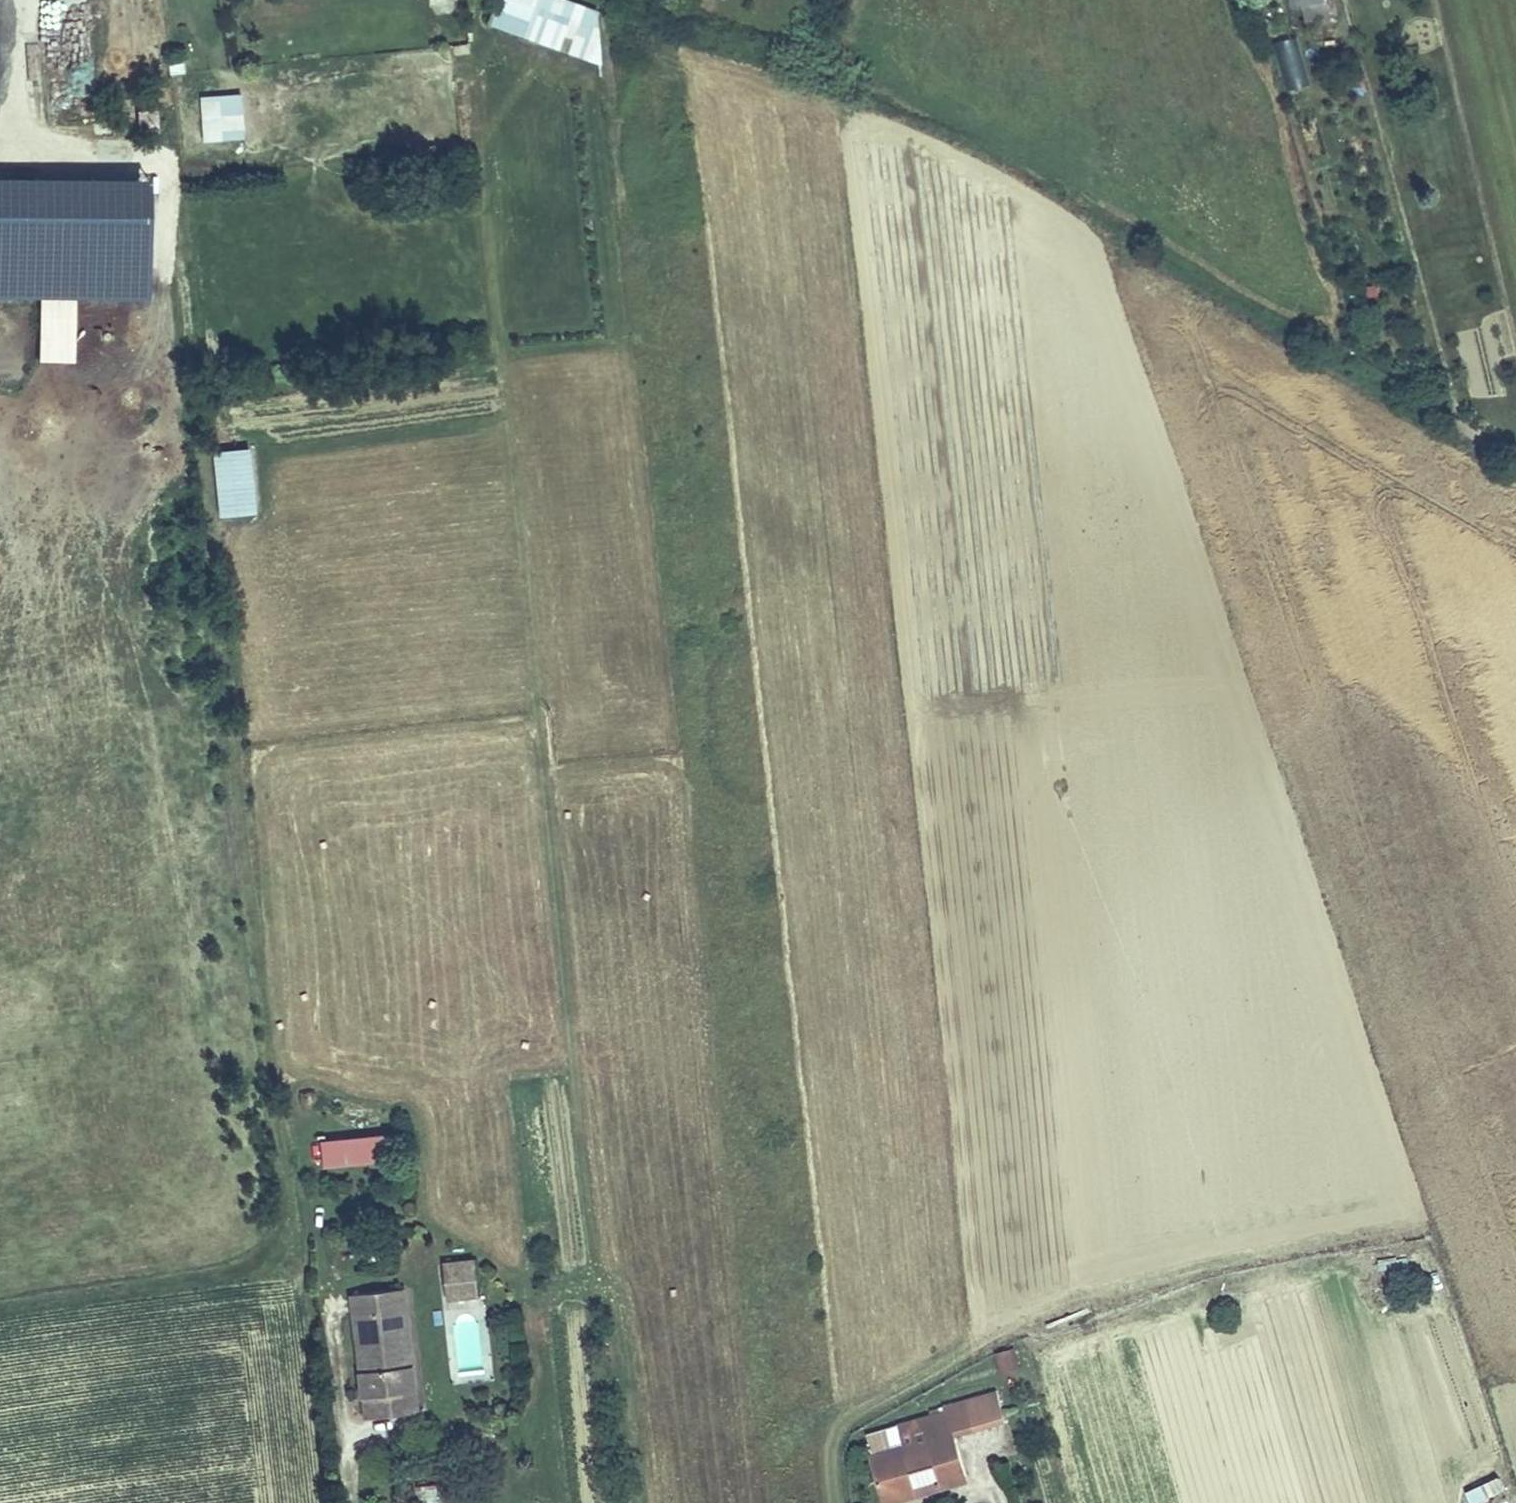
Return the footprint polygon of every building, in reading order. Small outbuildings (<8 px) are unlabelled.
[(64,94),(93,92),(85,0),(56,0),(64,94)] [(608,13),(572,0),(497,0),(488,26),(591,62),(608,13)] [(242,95),(200,96),(201,142),(243,141),(242,95)] [(157,106),(138,105),(136,132),(155,133),(157,106)] [(77,364),(80,292),(42,291),(40,363),(77,364)] [(210,451),(219,520),(257,515),(249,446),(210,451)] [(322,1138),(323,1169),(389,1167),(388,1137),(322,1138)] [(472,1269),(440,1273),(443,1298),(475,1294),(472,1269)] [(406,1299),(390,1301),(404,1402),(418,1400),(406,1299)] [(390,1301),(357,1306),(369,1406),(404,1402),(390,1301)] [(1016,1372),(1016,1351),(996,1352),(997,1372),(1016,1372)] [(881,1420),(901,1487),(933,1478),(928,1462),(953,1455),(960,1477),(985,1470),(971,1422),(982,1418),(975,1393),(881,1420)] [(1503,1493),(1499,1477),(1463,1488),(1468,1502),(1471,1502),(1503,1493)]
